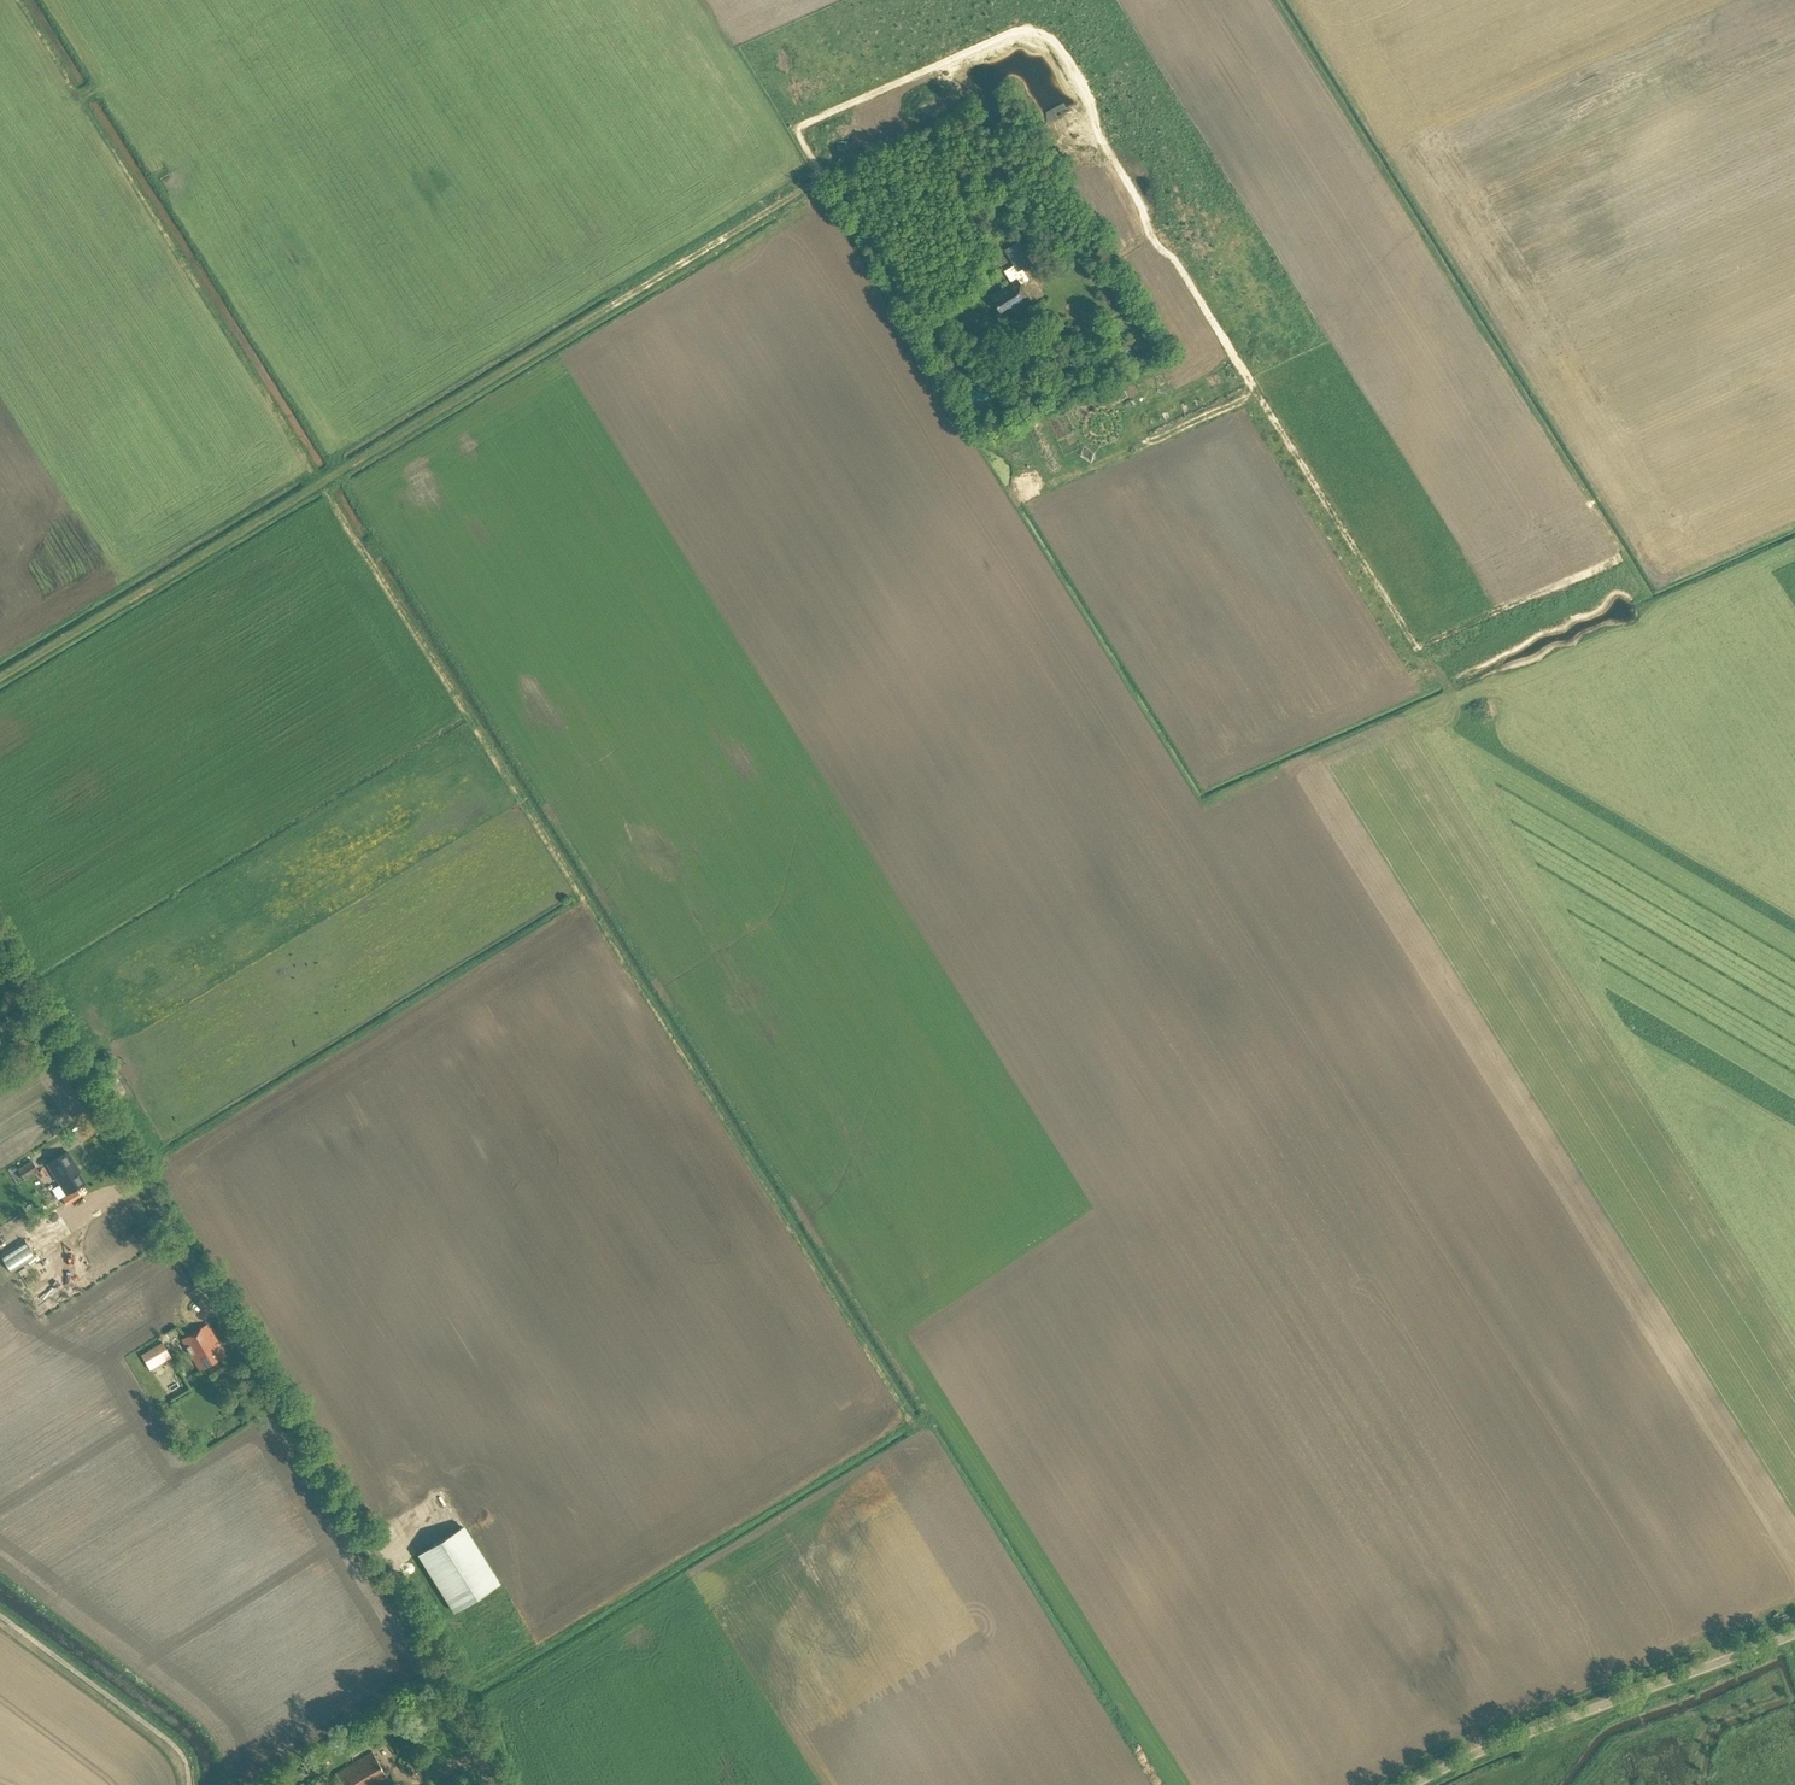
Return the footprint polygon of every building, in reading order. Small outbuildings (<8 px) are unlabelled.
[(1010,249),(1023,271),(1037,262),(1024,241),(1010,249)] [(1018,280),(991,296),(1001,312),(1008,308),(1011,312),(1031,300),(1018,280)] [(69,1153),(48,1165),(66,1196),(85,1185),(79,1174),(80,1173),(69,1153)] [(17,1169),(24,1180),(38,1171),(31,1160),(17,1169)] [(183,1340),(200,1371),(226,1356),(207,1325),(183,1340)] [(161,1343),(140,1356),(148,1368),(169,1355),(161,1343)] [(499,1585),(463,1527),(419,1554),(455,1612),(499,1585)] [(388,1781),(372,1753),(336,1774),(342,1784),(381,1784),(388,1781)]
